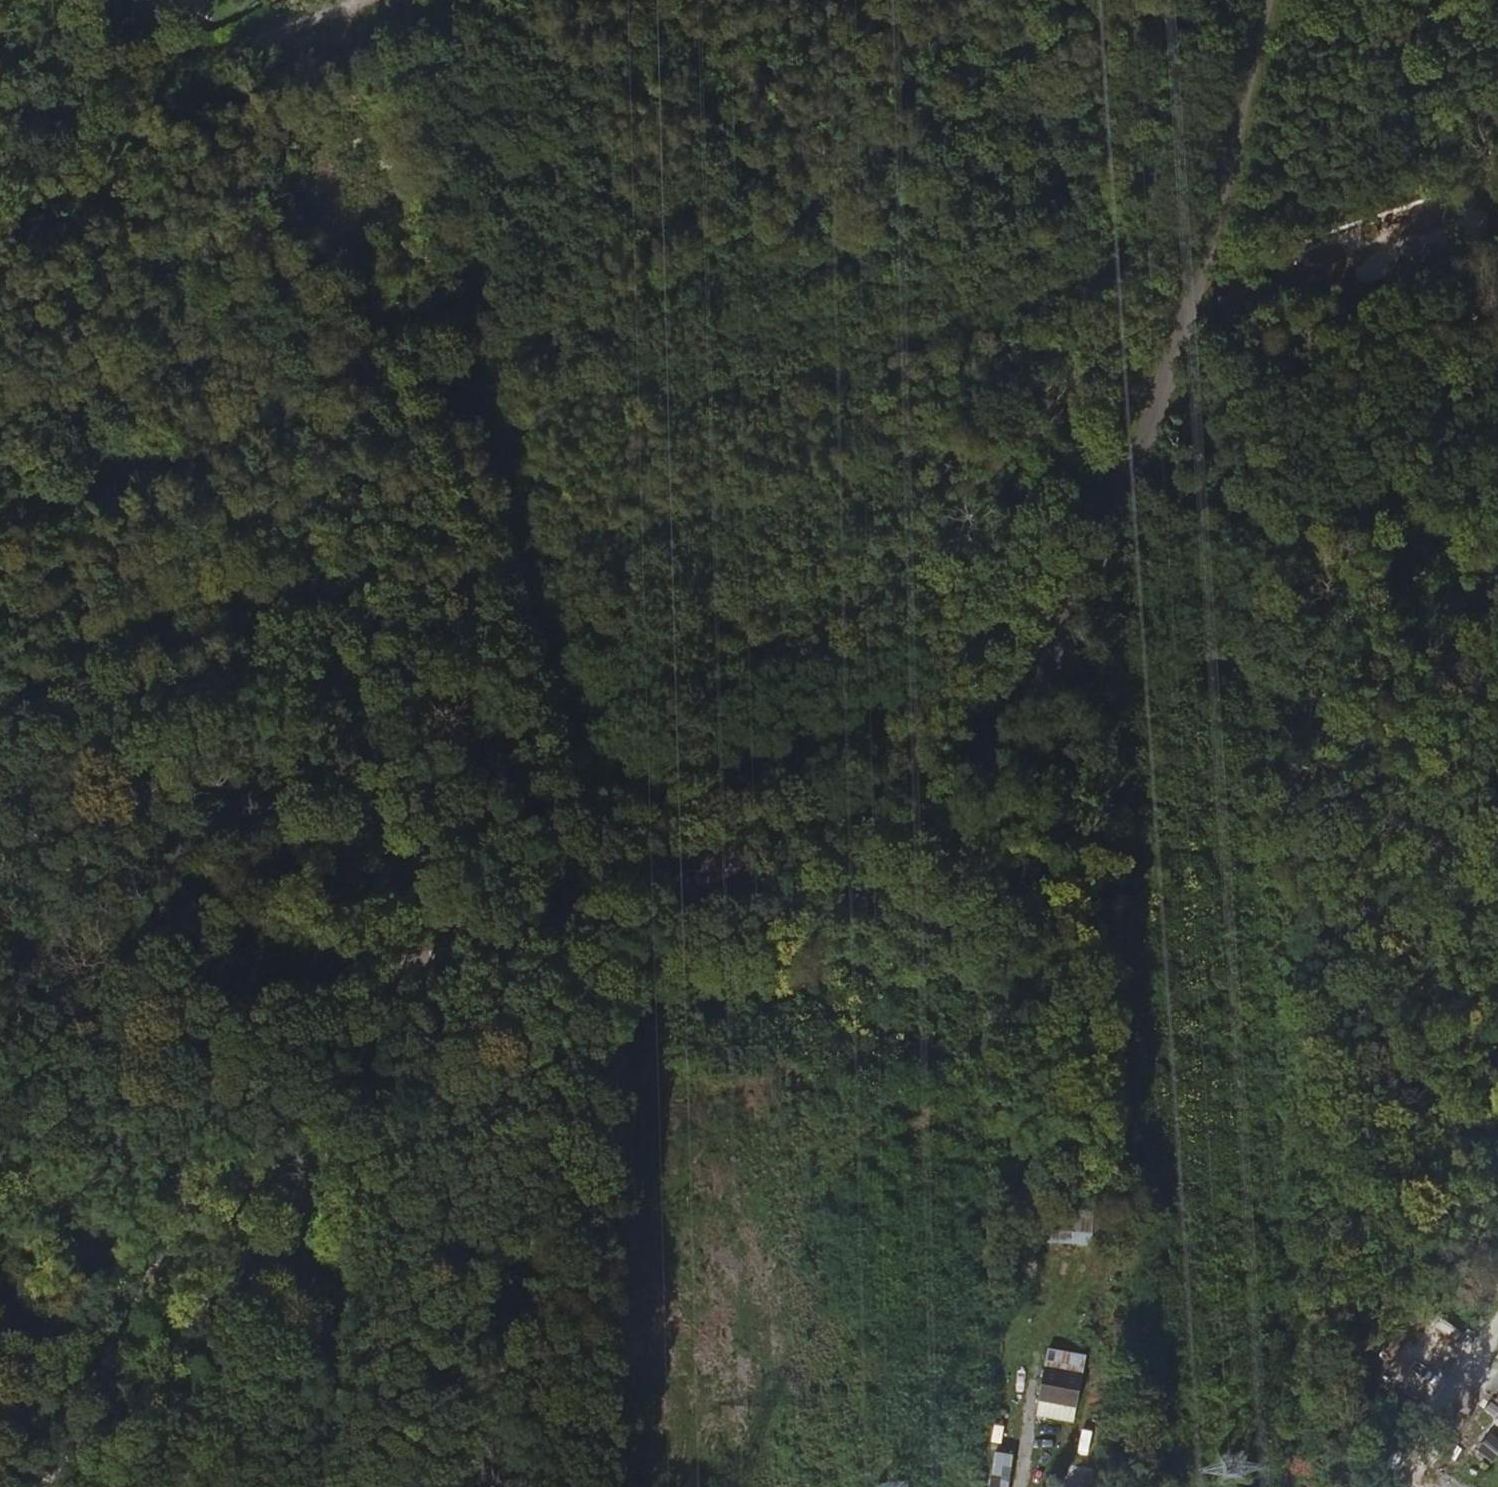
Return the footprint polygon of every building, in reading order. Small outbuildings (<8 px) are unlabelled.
[(1035,1414),(1075,1421),(1081,1386),(1042,1379),(1035,1414)]
